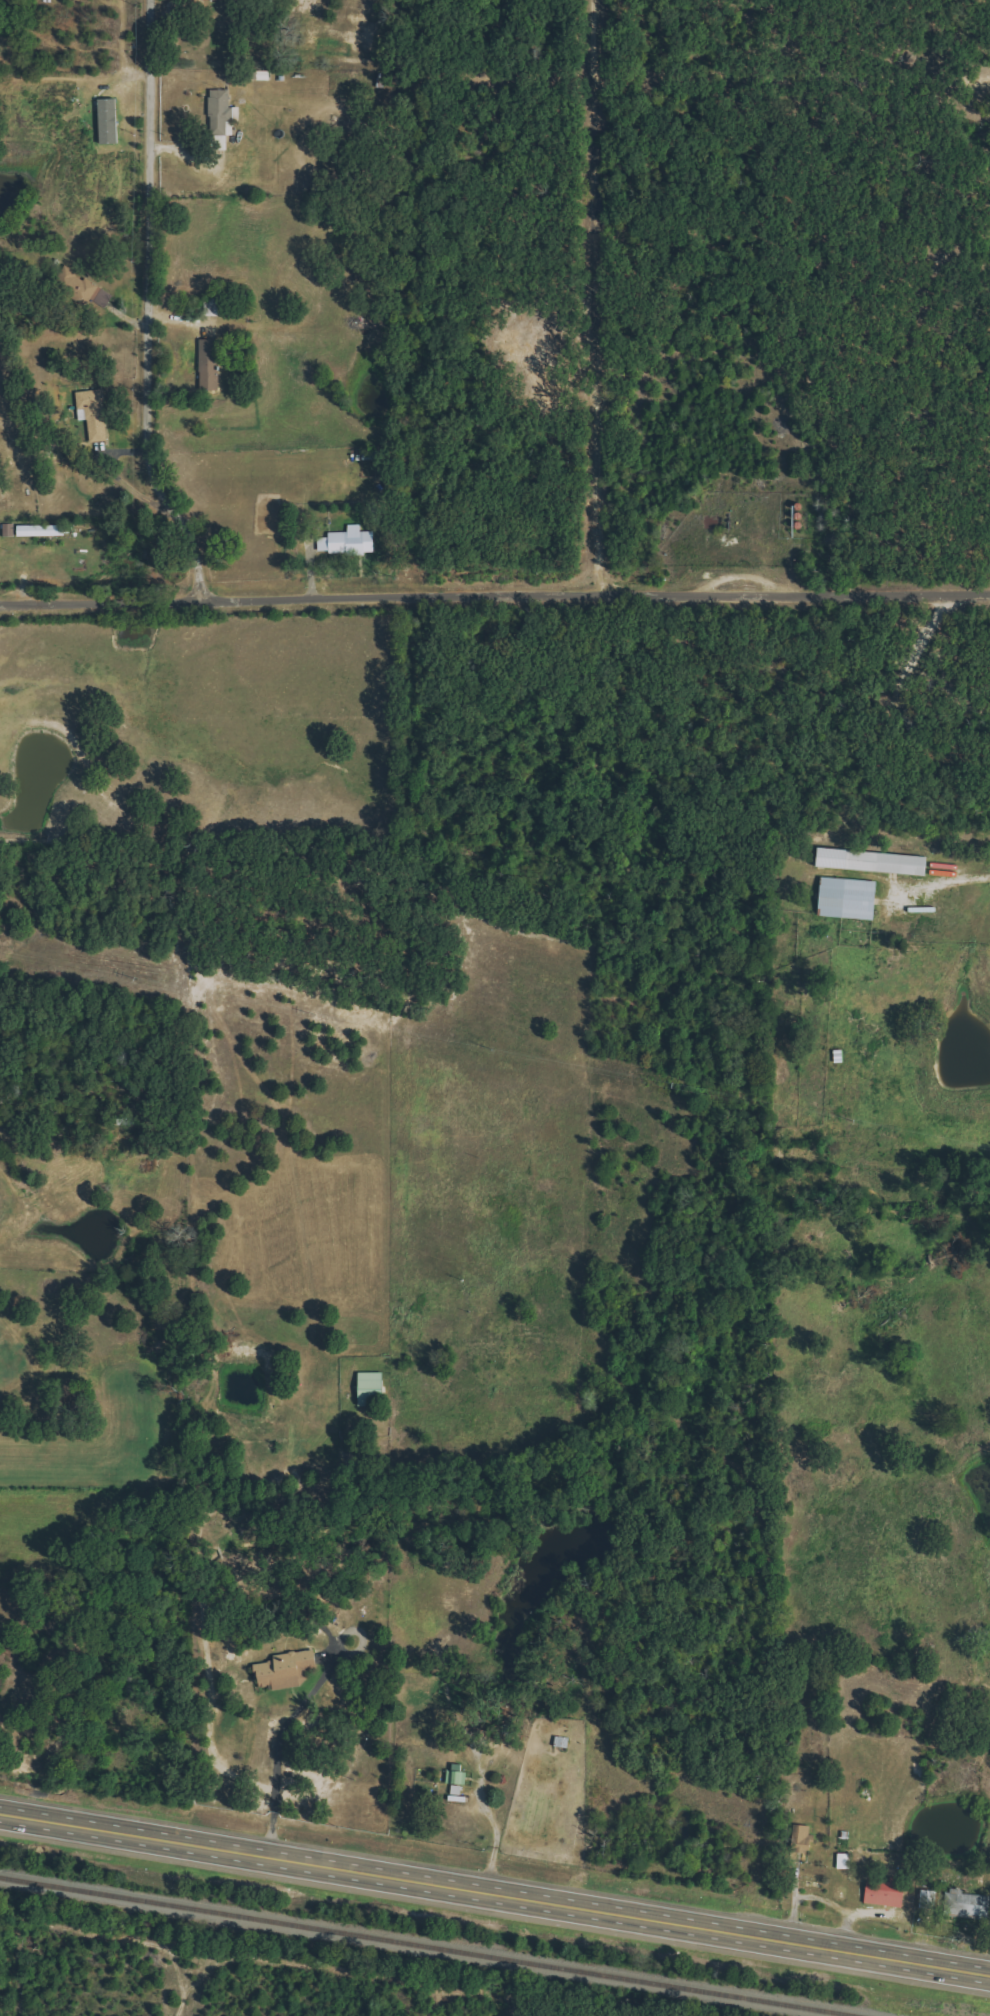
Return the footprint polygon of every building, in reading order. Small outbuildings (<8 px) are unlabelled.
[(235,135),(235,121),(241,121),(241,116),(236,116),(236,108),(232,109),(232,90),(212,90),(213,135),(235,135)] [(102,100),(103,144),(122,144),(120,99),(102,100)] [(106,312),(115,298),(64,262),(55,276),(106,312)] [(222,317),(222,299),(209,299),(210,317),(222,317)] [(219,340),(201,340),(202,390),(220,390),(219,340)] [(80,410),(88,409),(92,442),(110,440),(104,389),(78,392),(80,410)] [(16,523),(5,524),(6,536),(16,536),(16,523)] [(320,537),(321,554),(369,553),(379,552),(378,531),(364,531),(364,524),(351,525),(351,531),(332,532),(332,537),(320,537)] [(21,536),(68,536),(68,525),(21,525),(21,536)] [(932,857),(823,847),(822,866),(930,876),(932,857)] [(881,880),(825,879),(824,918),(880,919),(881,880)] [(362,1404),(387,1405),(388,1373),(362,1373),(362,1404)] [(321,1666),(318,1649),(277,1655),(278,1661),(257,1664),(261,1688),(276,1686),(277,1690),(310,1685),(308,1668),(321,1666)] [(467,1785),(468,1765),(451,1764),(450,1784),(467,1785)] [(794,1853),(814,1853),(815,1835),(812,1835),(813,1826),(795,1825),(794,1853)] [(853,1870),(854,1854),(840,1853),(840,1869),(853,1870)] [(905,1909),(909,1887),(870,1880),(867,1903),(905,1909)] [(965,1919),(988,1920),(988,1896),(966,1895),(966,1890),(949,1890),(948,1914),(965,1915),(965,1919)] [(938,1909),(938,1891),(923,1891),(922,1909),(938,1909)]
